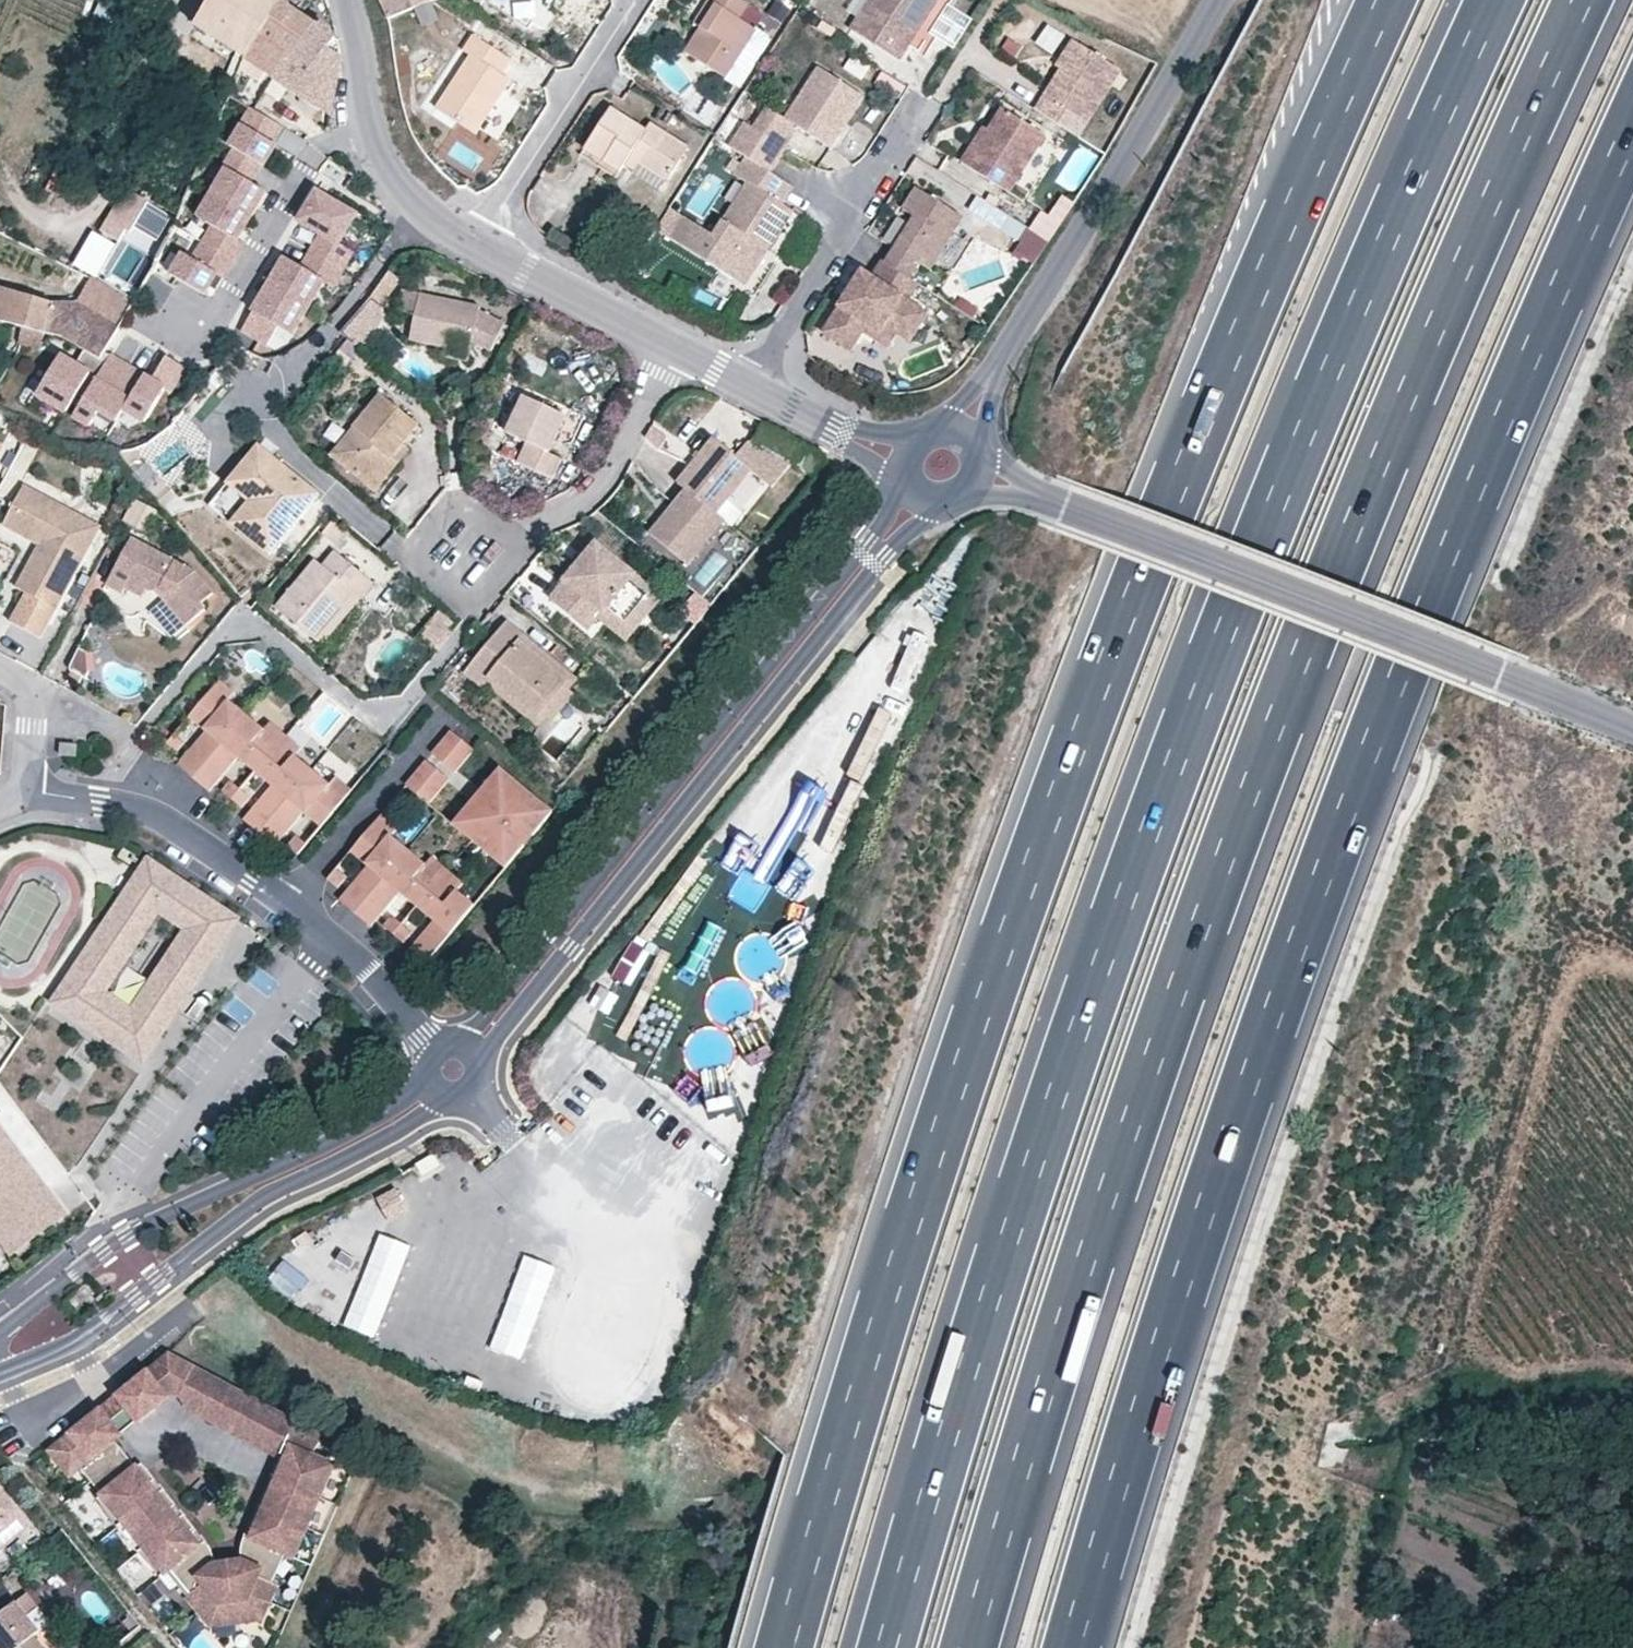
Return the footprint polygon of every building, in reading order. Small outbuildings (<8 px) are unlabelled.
[(237,50),(248,56),(282,2),(280,0),(215,0),(198,27),(237,50)] [(282,2),(248,56),(246,60),(278,79),(316,24),(290,6),(291,4),(286,0),(283,0),(282,2)] [(385,16),(410,6),(408,0),(378,0),(385,16)] [(541,4),(533,0),(483,0),(527,27),(541,4)] [(701,27),(687,51),(726,76),(756,29),(739,18),(748,5),(740,0),(709,0),(708,1),(716,6),(701,27)] [(854,20),(903,51),(913,36),(906,31),(922,6),(929,10),(936,0),(867,0),(854,20)] [(695,22),(701,27),(716,6),(708,1),(695,22)] [(929,10),(922,6),(906,31),(913,36),(929,10)] [(316,24),(278,79),(328,110),(339,53),(337,41),(327,34),(331,29),(324,23),(321,29),(316,24)] [(494,97),(509,76),(500,70),(510,55),(473,30),(463,45),(470,51),(434,103),(472,129),(494,97)] [(1063,65),(1080,38),(1075,36),(1058,62),(1063,65)] [(1124,66),(1080,38),(1063,65),(1037,105),(1061,120),(1070,107),(1090,120),(1124,66)] [(246,60),(248,56),(237,50),(225,77),(236,82),(246,60)] [(861,78),(869,63),(849,53),(841,68),(861,78)] [(865,92),(819,63),(786,114),(800,123),(832,144),(865,92)] [(515,80),(509,76),(494,97),(501,102),(515,80)] [(723,104),(698,88),(688,104),(713,120),(723,104)] [(1048,130),(1004,102),(990,125),(977,145),(972,142),(963,157),(975,165),(1003,182),(1011,187),(1048,130)] [(277,122),(247,103),(237,119),(238,120),(225,141),(231,145),(254,159),(258,161),(271,139),(268,137),(277,122)] [(800,123),(786,114),(769,104),(754,128),(785,147),(800,123)] [(644,159),(642,163),(669,180),(690,148),(650,123),(646,129),(612,108),(584,153),(620,177),(628,164),(636,152),(644,159)] [(754,128),(744,122),(729,146),(746,156),(769,171),(785,147),(754,128)] [(990,125),(985,122),(972,142),(977,145),(990,125)] [(1076,193),(1096,153),(1076,143),(1055,183),(1076,193)] [(244,177),(254,159),(231,145),(220,163),(224,165),(209,189),(245,211),(260,187),(244,177)] [(638,170),(642,163),(644,159),(636,152),(628,164),(638,170)] [(781,205),(793,186),(769,171),(746,156),(734,175),(747,183),(713,235),(683,216),(669,238),(745,287),(793,212),(781,205)] [(1003,182),(975,165),(964,182),(981,193),(992,200),(1003,182)] [(352,209),(312,185),(294,215),(317,228),(307,245),(341,265),(351,248),(334,238),(352,209)] [(964,217),(917,187),(903,208),(915,216),(886,261),(910,277),(920,263),(930,269),(964,217)] [(124,188),(97,230),(113,240),(121,228),(124,230),(144,201),(124,188)] [(231,234),(245,211),(209,189),(194,212),(206,220),(195,238),(228,258),(239,240),(231,234)] [(992,200),(981,193),(972,206),(1022,238),(1014,251),(1033,263),(1050,237),(992,200)] [(228,258),(195,238),(185,254),(178,250),(166,270),(200,291),(212,271),(218,274),(228,258)] [(341,265),(307,245),(297,261),(280,251),(264,277),(304,301),(319,275),(331,282),(341,265)] [(886,261),(882,259),(871,276),(862,271),(823,332),(844,346),(861,320),(880,332),(885,325),(897,332),(910,341),(928,312),(908,300),(919,283),(910,277),(886,261)] [(368,298),(340,330),(355,342),(382,310),(379,308),(400,280),(386,270),(368,298)] [(130,298),(89,277),(77,299),(116,322),(130,298)] [(304,301),(264,277),(237,323),(262,338),(273,321),(287,329),(304,301)] [(97,357),(98,354),(116,322),(77,299),(50,301),(0,284),(0,317),(6,319),(20,323),(40,329),(56,334),(97,357)] [(408,338),(445,345),(445,340),(469,345),(489,353),(503,324),(476,312),(478,304),(399,288),(395,310),(413,313),(408,338)] [(897,332),(885,325),(880,332),(861,320),(844,346),(851,350),(863,331),(888,347),(897,332)] [(40,329),(20,323),(16,337),(36,342),(40,329)] [(467,358),(469,345),(445,340),(445,345),(443,354),(467,358)] [(143,374),(109,354),(72,415),(89,425),(97,411),(114,422),(123,408),(143,374)] [(168,391),(184,366),(165,354),(150,379),(143,374),(123,408),(143,420),(163,388),(168,391)] [(87,374),(57,355),(34,393),(66,412),(87,374)] [(414,422),(377,391),(349,425),(355,430),(333,457),(370,488),(393,460),(387,454),(398,440),(414,422)] [(526,396),(508,433),(528,443),(518,462),(551,480),(562,460),(549,453),(567,415),(526,396)] [(355,430),(349,425),(326,452),(333,457),(355,430)] [(269,452),(256,440),(249,448),(263,460),(269,452)] [(405,446),(398,440),(387,454),(393,460),(405,446)] [(689,491),(715,513),(718,515),(755,469),(774,485),(790,464),(751,441),(739,456),(718,440),(681,485),(689,491)] [(250,491),(226,519),(264,551),(315,491),(269,452),(263,460),(249,448),(228,472),(250,491)] [(250,491),(228,472),(223,479),(238,492),(220,514),(226,519),(250,491)] [(46,536),(41,544),(19,587),(28,592),(14,619),(44,634),(100,525),(26,485),(4,525),(29,539),(34,529),(46,536)] [(689,491),(654,535),(692,566),(727,522),(718,515),(715,513),(689,491)] [(29,539),(41,544),(46,536),(34,529),(29,539)] [(197,572),(133,537),(108,584),(124,593),(128,586),(132,578),(149,588),(157,591),(161,588),(167,596),(164,599),(187,627),(207,611),(202,605),(215,594),(197,572)] [(563,576),(568,580),(582,563),(588,568),(606,547),(595,538),(563,576)] [(625,626),(656,589),(606,547),(588,568),(582,563),(568,580),(553,598),(591,629),(601,617),(606,611),(625,626)] [(279,604),(319,638),(357,590),(364,595),(376,580),(339,549),(328,563),(320,556),(279,604)] [(149,588),(132,578),(128,586),(145,595),(149,588)] [(167,596),(161,588),(157,591),(164,599),(167,596)] [(601,617),(629,641),(666,597),(656,589),(625,626),(606,611),(601,617)] [(357,590),(319,638),(326,643),(364,595),(357,590)] [(456,629),(437,614),(419,636),(438,651),(456,629)] [(509,623),(504,628),(523,643),(527,638),(509,623)] [(523,643),(504,628),(467,674),(482,686),(490,676),(536,714),(564,677),(523,643)] [(90,672),(89,652),(81,648),(69,669),(72,670),(82,676),(86,678),(90,672)] [(82,676),(72,670),(67,680),(77,686),(82,676)] [(234,695),(218,681),(212,689),(228,702),(234,695)] [(278,743),(262,730),(228,702),(212,689),(188,718),(207,733),(178,767),(210,793),(238,759),(272,786),(244,821),(275,846),(303,812),(321,827),(345,798),(328,784),(294,756),(278,743)] [(285,736),(269,723),(262,730),(278,743),(285,736)] [(450,730),(431,753),(454,771),(473,748),(450,730)] [(175,754),(184,744),(174,735),(165,746),(175,754)] [(300,749),(285,736),(278,743),(294,756),(300,749)] [(63,748),(63,760),(78,760),(77,747),(63,748)] [(425,760),(405,785),(425,801),(428,803),(448,779),(425,760)] [(489,798),(533,835),(552,811),(508,775),(489,798)] [(351,790),(335,777),(328,784),(345,798),(351,790)] [(251,799),(240,790),(231,782),(223,793),(242,809),(251,799)] [(461,831),(505,868),(525,845),(480,808),(461,831)] [(390,836),(397,828),(381,814),(374,822),(390,836)] [(390,836),(374,822),(350,851),(368,866),(340,900),(355,913),(408,850),(390,836)] [(306,844),(296,836),(288,846),(298,854),(306,844)] [(441,878),(425,865),(408,850),(355,913),(371,927),(400,892),(417,907),(441,878)] [(431,857),(425,865),(441,878),(447,870),(431,857)] [(185,987),(230,919),(140,860),(45,1004),(106,1045),(113,1034),(130,1045),(130,1050),(133,1050),(132,1045),(175,980),(185,987)] [(346,877),(336,869),(328,879),(338,888),(346,877)] [(456,891),(463,884),(447,870),(441,878),(456,891)] [(421,969),(474,906),(456,891),(441,878),(417,907),(434,921),(405,955),(421,969)] [(402,924),(392,916),(384,926),(394,934),(402,924)] [(403,943),(412,932),(402,924),(394,934),(403,943)] [(135,1064),(185,987),(175,980),(132,1045),(133,1050),(130,1050),(130,1045),(113,1034),(106,1045),(135,1064)] [(0,1136),(0,1147),(35,1194),(8,1214),(10,1227),(0,1228),(0,1254),(3,1258),(60,1214),(0,1136)] [(0,1147),(0,1228),(10,1227),(8,1214),(35,1194),(0,1147)] [(396,1184),(375,1194),(388,1221),(409,1211),(396,1184)] [(345,1322),(376,1333),(411,1241),(379,1229),(345,1322)] [(494,1348),(528,1356),(550,1259),(517,1251),(494,1348)] [(97,1413),(54,1448),(73,1472),(78,1468),(101,1496),(95,1500),(157,1577),(163,1572),(168,1568),(188,1593),(183,1597),(177,1601),(188,1615),(194,1611),(201,1615),(211,1619),(226,1621),(233,1620),(240,1618),(246,1616),(251,1614),(257,1610),(262,1607),(268,1602),(274,1605),(282,1588),(270,1582),(282,1553),(295,1559),(304,1538),(298,1535),(302,1526),(308,1529),(317,1508),(311,1505),(315,1496),(321,1499),(330,1478),(324,1475),(329,1465),(338,1446),(169,1355),(145,1375),(154,1386),(161,1380),(161,1377),(170,1369),(181,1375),(180,1378),(187,1382),(193,1372),(206,1379),(201,1389),(289,1436),(279,1459),(276,1465),(282,1468),(277,1480),(271,1477),(262,1495),(269,1498),(264,1509),(257,1507),(249,1525),(256,1528),(251,1539),(244,1537),(241,1544),(239,1552),(240,1562),(249,1566),(245,1575),(236,1571),(217,1573),(210,1579),(204,1572),(211,1565),(210,1555),(206,1547),(201,1541),(195,1546),(188,1536),(193,1532),(180,1516),(175,1520),(167,1511),(173,1506),(160,1490),(154,1495),(147,1485),(152,1481),(139,1465),(133,1470),(111,1442),(117,1437),(97,1413)] [(145,1375),(133,1385),(152,1408),(164,1399),(178,1397),(188,1411),(279,1459),(289,1436),(201,1389),(206,1379),(193,1372),(187,1382),(180,1378),(181,1375),(170,1369),(161,1377),(161,1380),(154,1386),(145,1375)] [(133,1385),(116,1398),(135,1422),(152,1408),(133,1385)] [(116,1398),(97,1413),(117,1437),(135,1422),(116,1398)] [(73,1472),(54,1448),(48,1453),(68,1476),(73,1472)] [(282,1468),(276,1465),(271,1477),(277,1480),(282,1468)] [(330,1478),(335,1468),(329,1465),(324,1475),(330,1478)] [(160,1490),(152,1481),(147,1485),(154,1495),(160,1490)] [(0,1490),(0,1552),(30,1528),(0,1490)] [(257,1507),(264,1509),(269,1498),(262,1495),(257,1507)] [(315,1496),(311,1505),(317,1508),(321,1499),(315,1496)] [(180,1516),(173,1506),(167,1511),(175,1520),(180,1516)] [(256,1528),(249,1525),(244,1537),(251,1539),(256,1528)] [(304,1538),(308,1529),(302,1526),(298,1535),(304,1538)] [(193,1532),(188,1536),(195,1546),(201,1541),(193,1532)] [(249,1566),(240,1562),(236,1571),(245,1575),(249,1566)] [(217,1573),(211,1565),(204,1572),(210,1579),(217,1573)] [(168,1568),(163,1572),(183,1597),(188,1593),(168,1568)] [(34,1639),(41,1633),(29,1620),(39,1611),(25,1595),(0,1616),(0,1647),(41,1647),(34,1639)] [(194,1611),(188,1615),(201,1631),(266,1623),(274,1605),(268,1602),(262,1607),(257,1610),(251,1614),(246,1616),(240,1618),(233,1620),(226,1621),(211,1619),(201,1615),(194,1611)]
